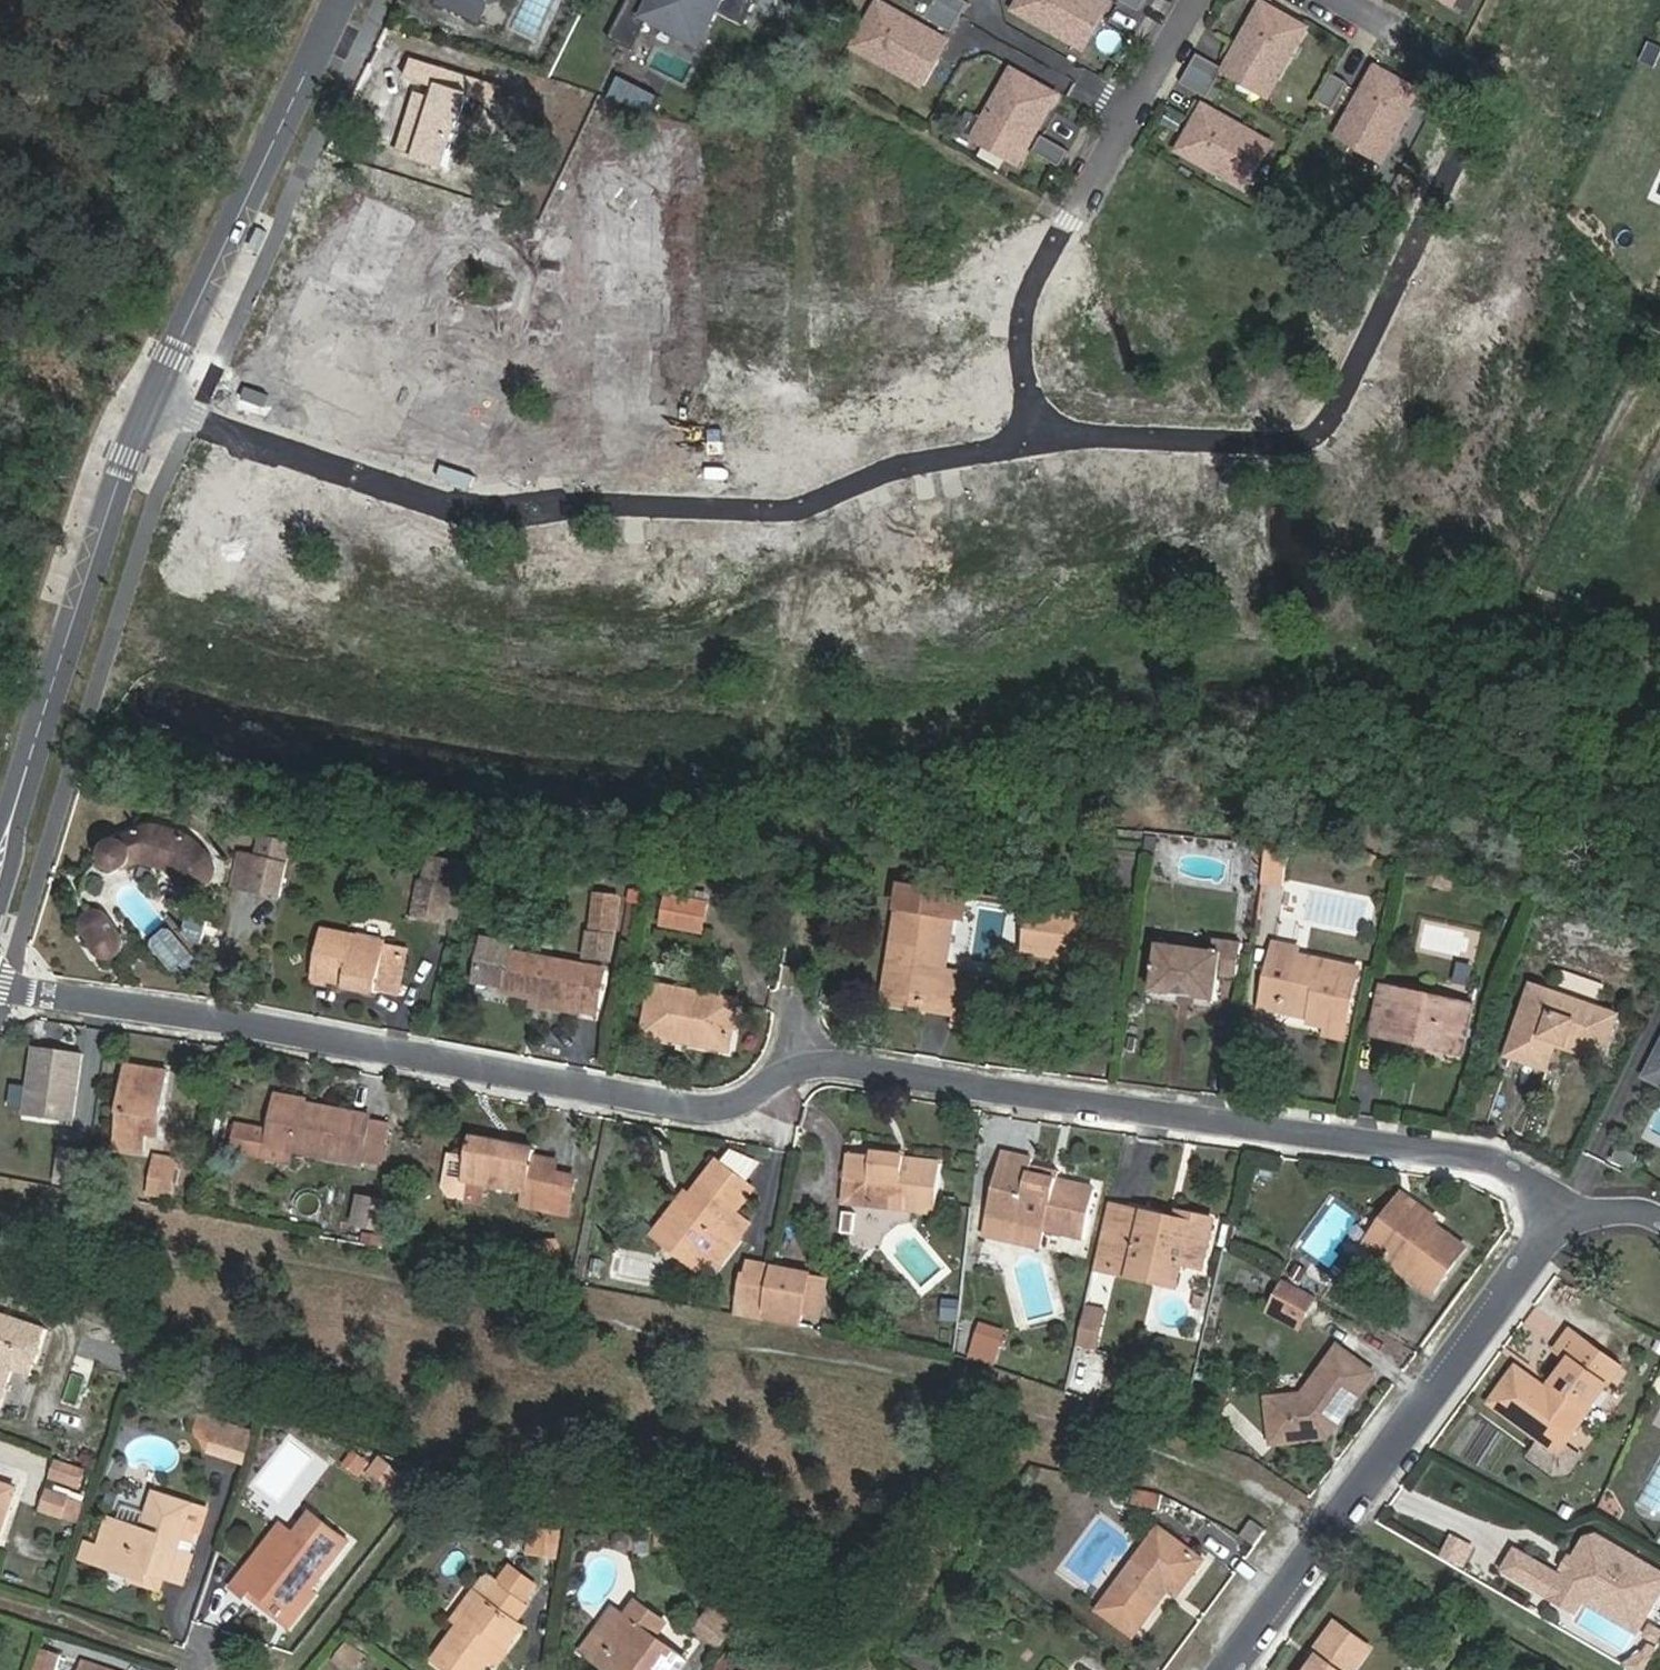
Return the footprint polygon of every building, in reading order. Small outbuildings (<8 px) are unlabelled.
[(480,20),(489,0),(441,0),(440,1),(480,20)] [(609,37),(633,50),(649,18),(696,41),(705,23),(712,26),(718,14),(743,26),(756,0),(628,0),(609,37)] [(960,18),(969,3),(964,0),(936,0),(934,3),(960,18)] [(1016,12),(1067,41),(1073,30),(1081,35),(1095,11),(1087,6),(1091,0),(1022,0),(1016,12)] [(1101,0),(1091,0),(1087,6),(1095,11),(1081,35),(1073,30),(1067,41),(1084,51),(1110,5),(1101,0)] [(1147,16),(1155,2),(1153,0),(1122,0),(1121,2),(1147,16)] [(880,2),(854,47),(906,77),(912,66),(919,70),(933,46),(925,42),(931,31),(880,2)] [(926,18),(952,32),(960,18),(934,3),(926,18)] [(1278,82),(1308,31),(1263,5),(1233,56),(1244,62),(1239,70),(1263,84),(1268,76),(1278,82)] [(948,41),(931,31),(925,42),(933,46),(919,70),(912,66),(906,77),(922,86),(948,41)] [(1190,70),(1216,85),(1223,73),(1225,70),(1199,55),(1190,70)] [(1233,56),(1225,70),(1223,73),(1269,99),(1278,82),(1268,76),(1263,84),(1239,70),(1244,62),(1233,56)] [(474,76),(440,66),(411,57),(406,75),(434,83),(431,94),(417,90),(399,149),(412,153),(447,163),(469,94),(474,76)] [(1382,141),(1393,147),(1423,96),(1378,69),(1348,121),(1358,127),(1354,135),(1378,148),(1382,141)] [(1182,85),(1208,100),(1216,85),(1190,70),(1182,85)] [(1029,148),(1058,97),(1013,71),(983,122),(994,129),(990,136),(1014,150),(1018,142),(1029,148)] [(620,75),(610,95),(629,101),(638,84),(620,75)] [(500,84),(474,76),(469,94),(494,102),(500,84)] [(1350,85),(1335,77),(1319,103),(1335,112),(1350,85)] [(638,84),(629,101),(653,109),(660,95),(638,84)] [(1205,107),(1179,153),(1231,182),(1237,171),(1245,176),(1258,152),(1251,147),(1257,137),(1205,107)] [(1378,148),(1354,135),(1358,127),(1348,121),(1338,138),(1383,164),(1393,147),(1382,141),(1378,148)] [(983,122),(974,139),(1019,165),(1029,148),(1018,142),(1014,150),(990,136),(994,129),(983,122)] [(1070,152),(1043,137),(1034,153),(1061,168),(1070,152)] [(1273,146),(1257,137),(1251,147),(1258,152),(1245,176),(1237,171),(1231,182),(1248,192),(1273,146)] [(120,872),(139,862),(155,866),(170,870),(173,877),(174,878),(174,879),(175,880),(176,881),(177,882),(178,883),(179,884),(180,885),(181,886),(182,887),(183,888),(184,888),(185,889),(186,889),(187,890),(189,890),(190,891),(191,891),(192,891),(194,891),(195,891),(196,891),(197,891),(198,891),(199,890),(200,890),(201,889),(202,889),(203,888),(204,887),(205,887),(206,886),(207,885),(208,884),(209,884),(210,883),(210,882),(211,881),(215,876),(217,871),(216,860),(215,859),(214,857),(213,856),(212,854),(211,853),(210,851),(209,850),(207,849),(206,847),(205,846),(203,844),(202,843),(201,842),(199,841),(198,840),(196,838),(195,837),(193,836),(192,835),(190,834),(186,832),(182,830),(177,829),(173,827),(168,826),(164,825),(159,825),(155,825),(150,825),(145,825),(141,826),(136,827),(132,828),(127,830),(123,831),(119,834),(115,836),(111,839),(107,841),(104,844),(99,852),(101,859),(103,865),(104,866),(105,867),(106,868),(107,869),(109,870),(110,871),(111,871),(112,871),(113,872),(114,872),(115,872),(120,872)] [(249,891),(280,898),(293,841),(262,833),(257,858),(249,891)] [(1289,849),(1268,846),(1262,884),(1283,887),(1289,849)] [(233,888),(249,891),(257,858),(240,855),(233,888)] [(442,860),(437,887),(464,892),(470,865),(442,860)] [(948,970),(956,917),(969,919),(973,897),(901,886),(898,908),(883,1000),(928,1008),(928,1011),(972,1019),(979,976),(948,970)] [(464,892),(437,887),(431,920),(458,925),(464,892)] [(668,897),(705,904),(706,896),(669,888),(668,897)] [(612,934),(617,899),(595,895),(591,931),(612,934)] [(699,933),(705,904),(668,897),(663,925),(699,933)] [(1085,961),(1091,917),(1032,907),(1025,953),(1085,961)] [(119,945),(121,936),(107,915),(105,914),(104,913),(103,912),(102,912),(101,912),(100,911),(99,911),(98,911),(97,911),(96,911),(95,911),(94,911),(93,911),(92,911),(91,912),(90,912),(89,913),(88,913),(87,914),(86,914),(86,915),(85,916),(84,916),(84,917),(83,918),(82,918),(82,919),(81,920),(81,921),(80,922),(80,923),(79,924),(79,925),(79,926),(78,927),(78,928),(94,952),(95,953),(96,954),(97,954),(98,954),(99,955),(100,955),(101,955),(102,955),(103,956),(104,956),(105,956),(106,956),(107,956),(108,956),(109,956),(110,956),(111,955),(112,955),(113,954),(114,954),(114,953),(115,953),(116,952),(116,951),(117,951),(117,950),(118,949),(119,948),(119,947),(119,946),(119,945)] [(201,944),(207,922),(190,917),(184,936),(191,942),(201,944)] [(192,974),(196,959),(168,928),(163,928),(150,939),(149,945),(170,968),(192,974)] [(397,999),(406,948),(322,931),(312,978),(344,984),(343,988),(397,999)] [(581,1007),(597,1010),(605,969),(510,952),(511,946),(479,939),(471,981),(502,988),(501,993),(529,998),(546,1001),(545,1008),(579,1014),(581,1007)] [(1213,953),(1161,947),(1156,990),(1216,999),(1220,975),(1238,977),(1244,945),(1215,941),(1213,953)] [(1314,1011),(1312,1018),(1311,1023),(1329,1027),(1328,1033),(1346,1038),(1361,968),(1298,955),(1300,947),(1275,942),(1264,992),(1291,998),(1289,1006),(1314,1011)] [(1561,973),(1559,982),(1600,993),(1602,984),(1561,973)] [(684,1035),(683,1045),(727,1053),(738,1000),(651,985),(642,1026),(684,1035)] [(1427,1039),(1426,1047),(1464,1055),(1475,1006),(1384,986),(1373,1035),(1414,1044),(1415,1037),(1427,1039)] [(1562,1035),(1609,1051),(1621,1016),(1532,986),(1507,1055),(1549,1070),(1558,1046),(1562,1035)] [(1262,1007),(1312,1018),(1314,1011),(1289,1006),(1291,998),(1264,992),(1262,1007)] [(528,1004),(545,1008),(546,1001),(529,998),(528,1004)] [(596,1017),(597,1010),(581,1007),(579,1014),(596,1017)] [(640,1036),(683,1045),(684,1035),(642,1026),(640,1036)] [(1605,1063),(1609,1051),(1562,1035),(1558,1046),(1605,1063)] [(1414,1044),(1426,1047),(1427,1039),(1415,1037),(1414,1044)] [(73,1123),(83,1055),(36,1048),(25,1116),(73,1123)] [(1647,1075),(1659,1082),(1659,1050),(1647,1075)] [(133,1131),(145,1133),(156,1135),(166,1071),(126,1064),(123,1082),(119,1111),(135,1113),(133,1131)] [(104,1108),(119,1111),(123,1082),(108,1080),(104,1108)] [(274,1098),(305,1104),(306,1099),(275,1093),(274,1098)] [(371,1116),(305,1104),(274,1098),(266,1144),(291,1149),(379,1165),(384,1143),(366,1140),(369,1122),(371,1116)] [(142,1151),(145,1133),(133,1131),(135,1113),(119,1111),(113,1146),(142,1151)] [(387,1125),(369,1122),(366,1140),(384,1143),(387,1125)] [(528,1165),(530,1157),(532,1150),(471,1138),(464,1181),(523,1193),(520,1206),(546,1211),(554,1170),(528,1165)] [(288,1163),(291,1149),(266,1144),(263,1158),(288,1163)] [(83,1189),(88,1152),(62,1149),(57,1186),(83,1189)] [(842,1202),(853,1203),(894,1208),(933,1212),(939,1164),(904,1160),(905,1155),(873,1152),(872,1159),(848,1156),(842,1202)] [(1081,1240),(1093,1190),(1026,1174),(1030,1161),(1000,1153),(990,1193),(1004,1196),(998,1221),(1081,1240)] [(163,1167),(161,1178),(173,1180),(176,1161),(153,1157),(152,1165),(163,1167)] [(556,1162),(530,1157),(528,1165),(554,1170),(556,1162)] [(725,1225),(735,1212),(753,1190),(717,1161),(688,1196),(664,1226),(706,1258),(718,1267),(741,1238),(725,1225)] [(150,1177),(161,1178),(163,1167),(152,1165),(150,1177)] [(695,1271),(706,1258),(664,1226),(688,1196),(681,1190),(647,1232),(695,1271)] [(1400,1194),(1390,1207),(1397,1212),(1407,1199),(1400,1194)] [(387,1232),(392,1204),(360,1198),(354,1225),(387,1232)] [(1378,1223),(1384,1263),(1429,1296),(1465,1247),(1432,1223),(1435,1220),(1407,1199),(1397,1212),(1390,1207),(1378,1223)] [(894,1208),(853,1203),(852,1212),(893,1217),(894,1208)] [(1111,1256),(1180,1270),(1181,1266),(1202,1270),(1212,1220),(1176,1212),(1174,1220),(1122,1209),(1111,1256)] [(751,1225),(735,1212),(725,1225),(741,1238),(751,1225)] [(1361,1246),(1384,1263),(1378,1223),(1361,1246)] [(1175,1288),(1180,1270),(1111,1256),(1107,1273),(1175,1288)] [(1268,1298),(1278,1281),(1236,1257),(1226,1274),(1268,1298)] [(764,1308),(771,1268),(744,1263),(736,1303),(764,1308)] [(807,1275),(771,1268),(764,1308),(800,1315),(807,1275)] [(807,1275),(800,1315),(818,1319),(826,1279),(807,1275)] [(1304,1318),(1316,1297),(1286,1281),(1269,1311),(1279,1317),(1285,1307),(1304,1318)] [(736,1303),(734,1315),(762,1320),(764,1308),(736,1303)] [(1298,1328),(1304,1318),(1285,1307),(1279,1317),(1298,1328)] [(764,1308),(762,1320),(798,1327),(800,1315),(764,1308)] [(1086,1310),(1078,1345),(1090,1347),(1098,1313),(1086,1310)] [(11,1366),(15,1354),(37,1361),(48,1328),(0,1312),(0,1400),(11,1366)] [(976,1323),(966,1359),(992,1367),(1003,1331),(976,1323)] [(1563,1446),(1620,1368),(1568,1331),(1555,1349),(1568,1359),(1545,1390),(1514,1367),(1487,1404),(1537,1440),(1557,1455),(1563,1446)] [(1335,1411),(1341,1416),(1373,1374),(1337,1346),(1308,1387),(1315,1393),(1265,1398),(1269,1443),(1314,1438),(1314,1427),(1323,1427),(1335,1411)] [(33,1373),(37,1361),(15,1354),(11,1366),(33,1373)] [(1327,1436),(1341,1416),(1335,1411),(1323,1427),(1314,1427),(1314,1438),(1327,1436)] [(254,1431),(200,1415),(196,1430),(205,1439),(205,1449),(244,1462),(254,1431)] [(1557,1455),(1537,1440),(1525,1457),(1550,1476),(1566,1473),(1578,1457),(1563,1446),(1557,1455)] [(353,1451),(343,1464),(358,1475),(367,1463),(353,1451)] [(359,1477),(387,1495),(401,1474),(373,1456),(359,1477)] [(77,1490),(84,1471),(52,1460),(45,1479),(77,1490)] [(12,1487),(0,1483),(0,1525),(12,1487)] [(1133,1488),(1129,1503),(1156,1511),(1160,1495),(1133,1488)] [(37,1512),(71,1523),(78,1503),(44,1491),(37,1512)] [(166,1578),(175,1551),(190,1506),(153,1493),(140,1529),(117,1522),(103,1564),(128,1572),(150,1578),(152,1573),(161,1576),(166,1578)] [(286,1616),(306,1590),(330,1561),(346,1541),(311,1513),(294,1533),(279,1522),(228,1585),(241,1595),(243,1592),(248,1586),(286,1616)] [(91,1560),(103,1564),(117,1522),(105,1518),(91,1560)] [(1241,1532),(1254,1543),(1265,1528),(1251,1518),(1241,1532)] [(536,1550),(540,1527),(533,1525),(529,1549),(536,1550)] [(1177,1596),(1202,1560),(1155,1526),(1095,1608),(1132,1635),(1166,1588),(1177,1596)] [(559,1529),(540,1527),(536,1550),(555,1553),(559,1529)] [(1438,1557),(1461,1569),(1473,1547),(1451,1535),(1438,1557)] [(1515,1549),(1503,1569),(1553,1599),(1560,1587),(1583,1601),(1587,1594),(1593,1593),(1604,1599),(1605,1605),(1621,1614),(1627,1613),(1644,1622),(1659,1595),(1659,1572),(1598,1535),(1585,1538),(1573,1558),(1566,1571),(1563,1576),(1515,1549)] [(191,1556),(175,1551),(166,1578),(182,1583),(191,1556)] [(1573,1558),(1570,1556),(1562,1569),(1566,1571),(1573,1558)] [(450,1620),(457,1625),(458,1624),(479,1597),(484,1600),(497,1583),(521,1601),(533,1585),(509,1567),(498,1581),(486,1572),(450,1620)] [(157,1590),(161,1576),(152,1573),(150,1578),(128,1572),(126,1580),(157,1590)] [(503,1650),(520,1626),(514,1621),(526,1604),(521,1601),(497,1583),(484,1600),(479,1597),(458,1624),(457,1625),(432,1660),(446,1669),(478,1669),(487,1658),(497,1644),(503,1650)] [(313,1595),(306,1590),(286,1616),(248,1586),(243,1592),(288,1627),(313,1595)] [(1583,1601),(1560,1587),(1553,1599),(1576,1612),(1583,1601)] [(1587,1594),(1583,1601),(1638,1633),(1644,1622),(1627,1613),(1621,1614),(1605,1605),(1604,1599),(1593,1593),(1587,1594)] [(685,1661),(653,1637),(665,1621),(635,1599),(624,1615),(633,1622),(608,1657),(625,1669),(678,1669),(685,1661)] [(717,1651),(740,1618),(713,1599),(690,1632),(717,1651)] [(608,1669),(625,1669),(608,1657),(633,1622),(624,1615),(592,1659),(608,1669)] [(1369,1648),(1334,1622),(1308,1659),(1313,1663),(1308,1669),(1353,1669),(1369,1648)] [(1659,1643),(1659,1631),(1650,1626),(1645,1635),(1659,1643)] [(362,1657),(343,1644),(333,1658),(349,1669),(352,1669),(362,1657)] [(494,1663),(503,1650),(497,1644),(487,1658),(494,1663)] [(1649,1646),(1645,1654),(1652,1658),(1656,1650),(1649,1646)] [(30,1669),(54,1669),(58,1654),(35,1649),(30,1669)] [(1631,1669),(1646,1669),(1652,1658),(1645,1654),(1623,1666),(1631,1669)] [(79,1661),(76,1669),(106,1669),(79,1661)]
